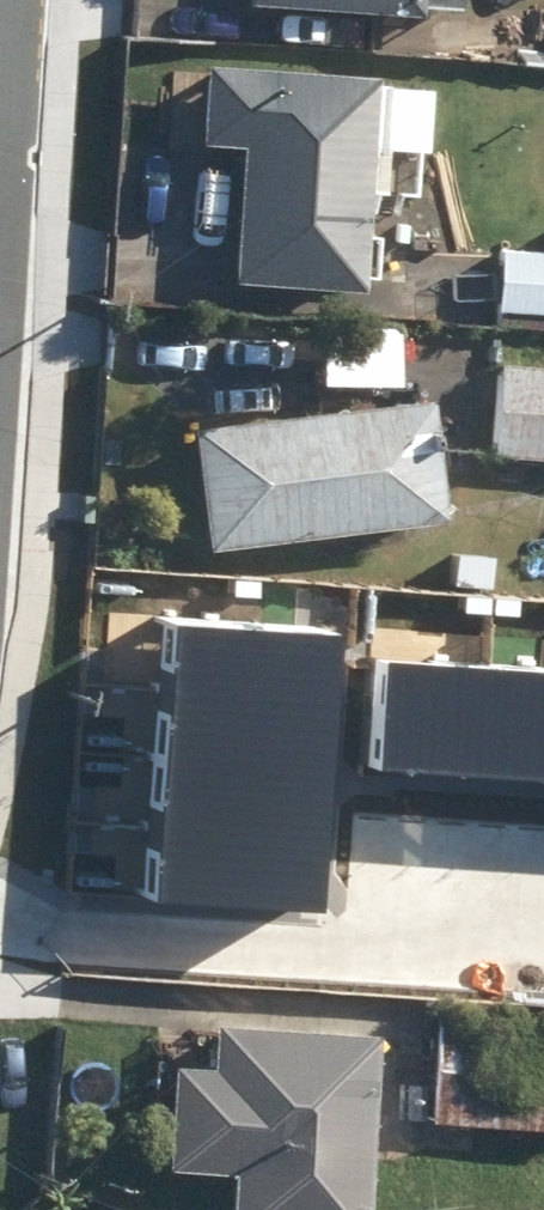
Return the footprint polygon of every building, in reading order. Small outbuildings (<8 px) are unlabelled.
[(430,14),(430,5),(468,5),(468,0),(254,0),(253,4),(430,14)] [(240,278),(368,287),(375,190),(392,192),(396,146),(433,148),(438,86),(383,84),(383,75),(215,63),(210,141),(250,143),(240,278)] [(543,329),(543,252),(507,251),(506,266),(485,264),(483,301),(503,304),(503,312),(508,313),(507,327),(543,329)] [(543,457),(543,365),(508,362),(500,454),(543,457)] [(198,426),(214,550),(452,519),(437,395),(198,426)] [(162,614),(157,685),(342,698),(347,628),(162,614)] [(370,768),(483,776),(490,667),(377,659),(370,768)] [(483,776),(543,780),(543,671),(490,667),(483,776)] [(342,698),(157,685),(152,750),(337,765),(342,698)] [(152,750),(146,824),(331,839),(337,765),(152,750)] [(331,839),(146,824),(140,899),(325,913),(331,839)] [(543,1127),(543,1027),(438,1020),(432,1120),(543,1127)] [(383,1035),(238,1029),(236,1069),(179,1067),(174,1168),(238,1170),(237,1209),(376,1209),(383,1035)]
